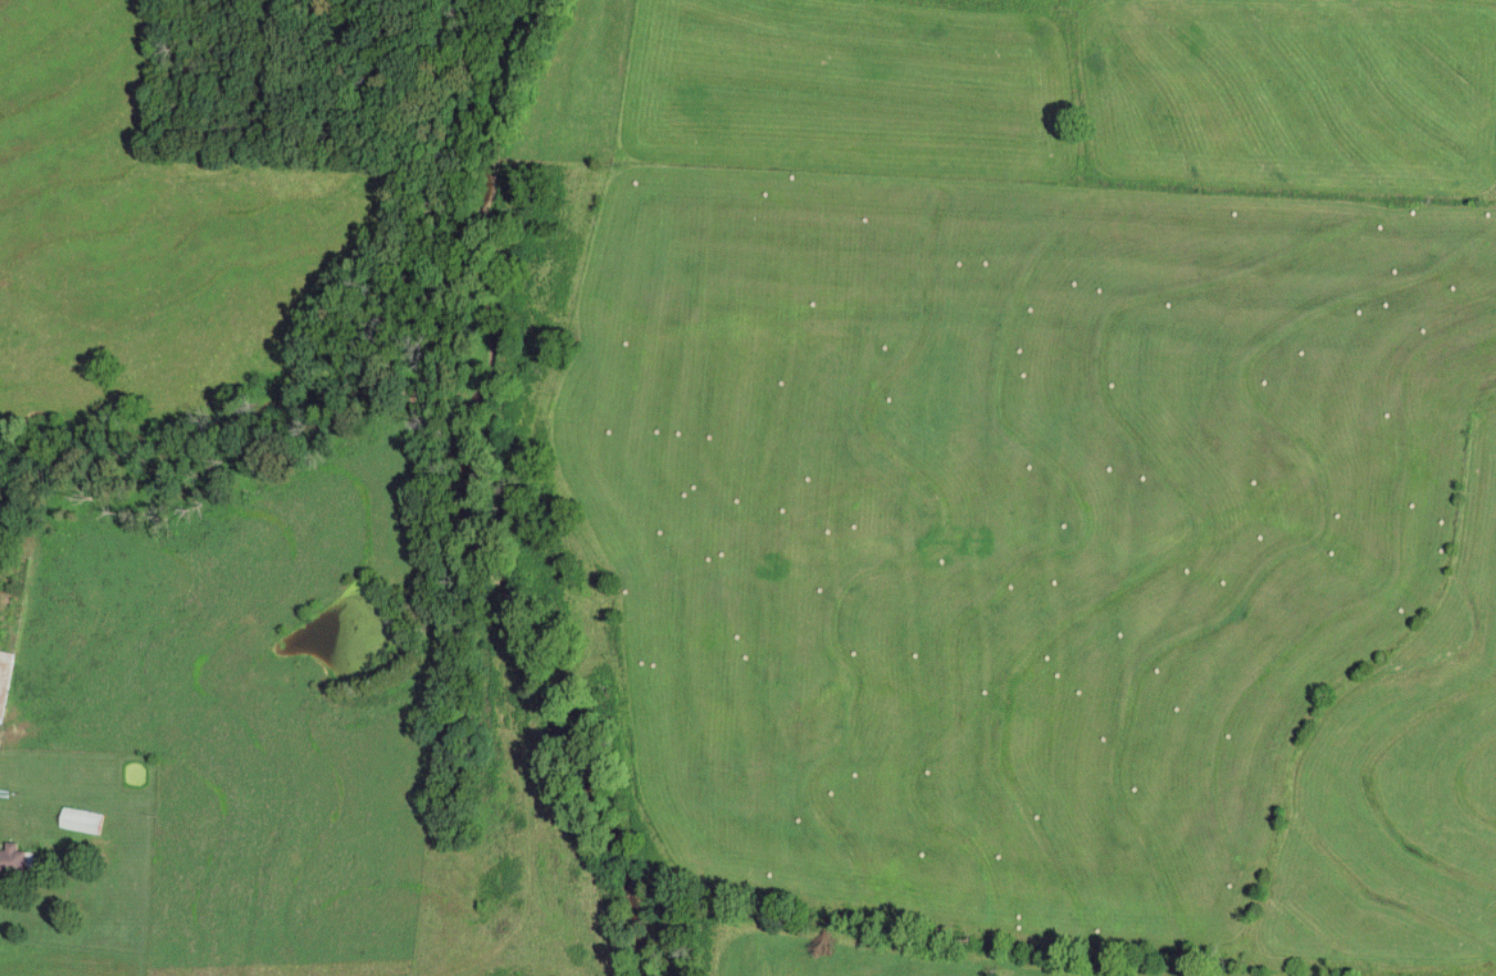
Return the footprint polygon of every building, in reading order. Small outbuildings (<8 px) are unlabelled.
[(101,836),(104,815),(64,809),(61,829),(101,836)] [(27,876),(28,853),(18,853),(19,845),(8,844),(7,852),(0,852),(0,875),(27,876)]
